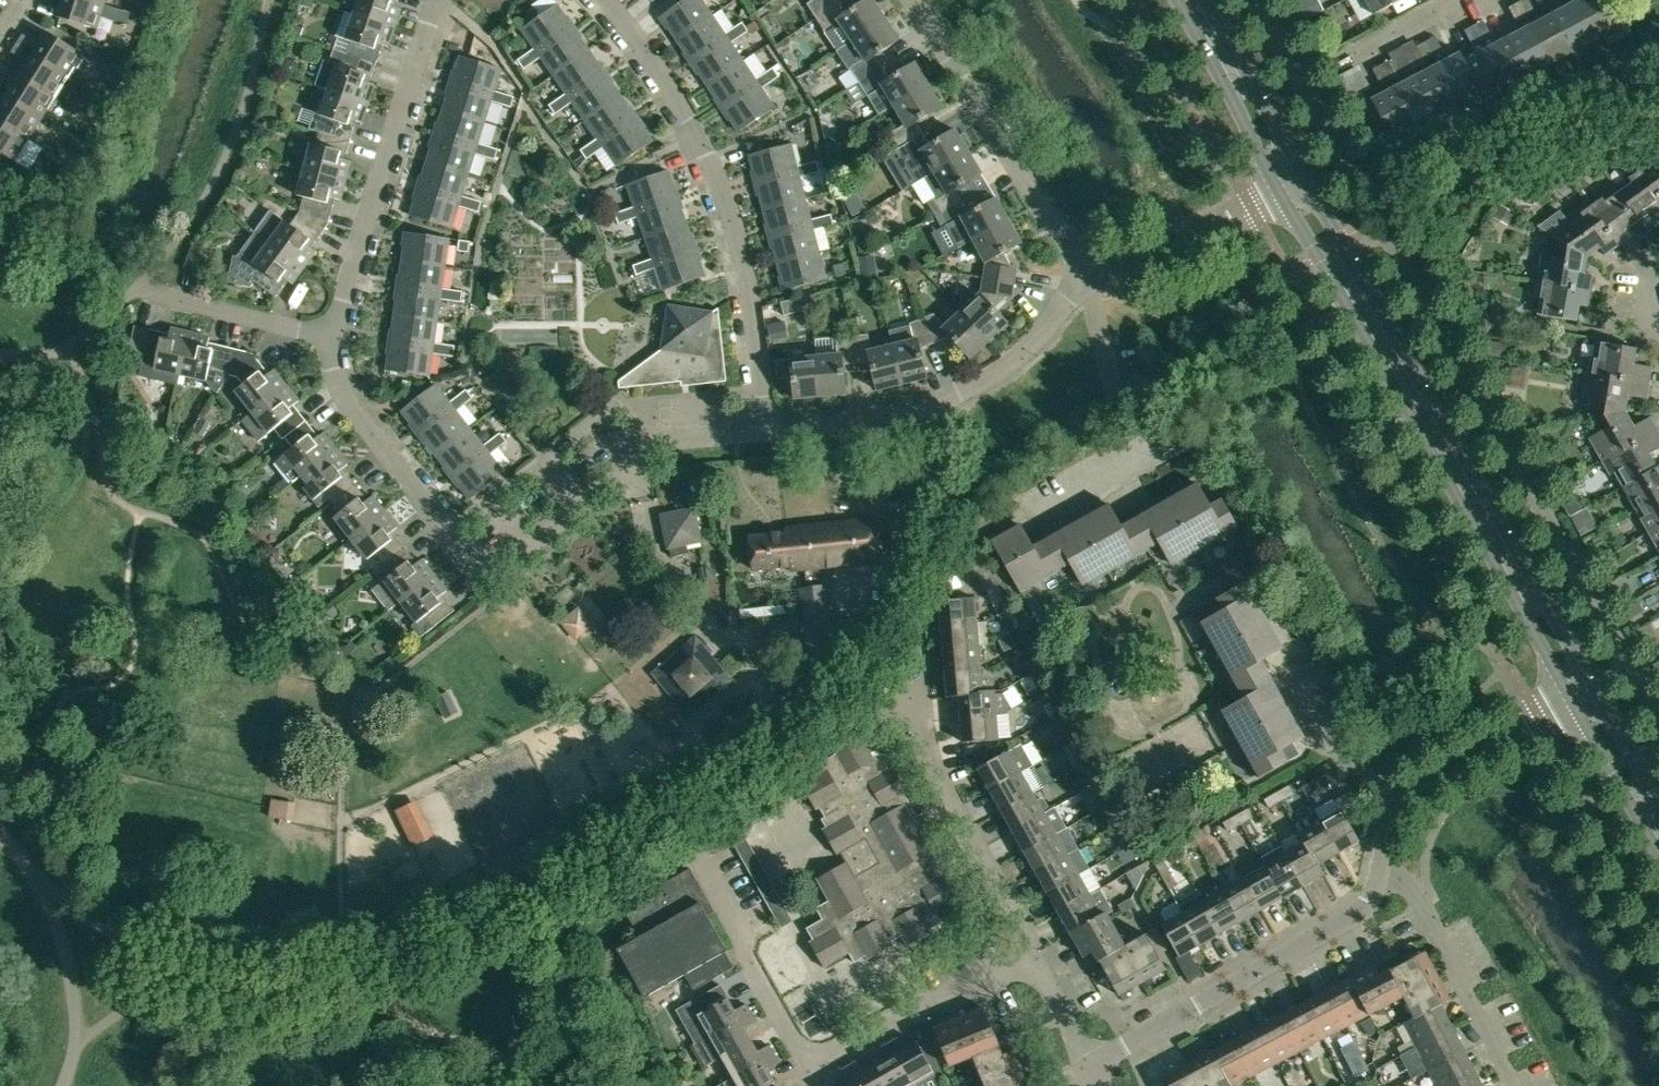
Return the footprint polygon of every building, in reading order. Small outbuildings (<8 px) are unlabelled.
[(104,6),(84,0),(63,0),(57,18),(97,30),(104,6)] [(354,15),(395,29),(402,10),(390,6),(392,0),(397,2),(398,0),(359,0),(354,15)] [(675,40),(712,16),(701,0),(685,0),(658,18),(659,19),(663,17),(667,24),(665,25),(675,40)] [(806,5),(816,19),(839,4),(836,0),(813,0),(806,5)] [(851,42),(885,19),(872,0),(868,0),(846,15),(839,4),(816,19),(825,33),(839,24),(851,42)] [(1373,15),(1402,0),(1366,0),(1373,15)] [(1517,3),(1526,18),(1530,26),(1550,65),(1572,53),(1552,15),(1539,21),(1536,14),(1529,0),(1523,0),(1517,3)] [(1574,3),(1595,41),(1602,38),(1606,45),(1634,31),(1620,3),(1607,10),(1601,0),(1580,0),(1574,3)] [(1516,23),(1526,18),(1517,3),(1509,7),(1516,23)] [(1595,41),(1574,3),(1552,15),(1572,53),(1595,41)] [(537,53),(575,27),(574,27),(571,29),(566,23),(568,21),(557,5),(521,30),(534,49),(526,55),(532,64),(541,58),(537,53)] [(389,48),(395,29),(354,15),(345,40),(351,42),(347,55),(376,65),(381,52),(375,50),(377,44),(389,48)] [(725,35),(712,16),(675,40),(686,57),(688,55),(693,62),(689,64),(689,65),(728,39),(725,35)] [(899,40),(885,19),(851,42),(863,60),(850,69),(859,83),(882,68),(875,57),(899,40)] [(1474,26),(1482,42),(1491,37),(1483,21),(1474,26)] [(748,32),(745,27),(742,23),(733,29),(740,38),(748,32)] [(1482,42),(1474,26),(1465,31),(1473,46),(1482,42)] [(1550,65),(1530,26),(1507,38),(1528,77),(1550,65)] [(553,76),(589,51),(578,35),(576,37),(571,31),(575,28),(575,27),(537,53),(541,58),(553,76)] [(728,39),(689,65),(690,65),(694,63),(698,70),(696,71),(706,87),(743,62),(731,44),(740,38),(733,29),(725,35),(728,39)] [(19,32),(14,41),(25,49),(31,40),(19,32)] [(34,54),(69,77),(83,55),(48,33),(34,54)] [(1436,37),(1426,42),(1434,57),(1443,52),(1436,37)] [(1507,38),(1485,50),(1505,88),(1528,77),(1507,38)] [(19,58),(25,49),(14,41),(8,50),(19,58)] [(1425,62),(1434,57),(1426,42),(1417,47),(1425,62)] [(1465,61),(1480,92),(1484,100),(1505,88),(1485,50),(1465,61)] [(313,86),(328,91),(369,105),(376,86),(364,82),(366,76),(372,78),(376,65),(347,55),(346,55),(333,51),(328,65),(321,63),(313,86)] [(569,99),(606,72),(602,75),(597,68),(600,66),(589,51),(553,76),(566,94),(557,100),(564,109),(572,103),(569,99)] [(1461,53),(1439,65),(1459,103),(1480,92),(1465,61),(1461,53)] [(55,98),(69,77),(34,54),(20,75),(55,98)] [(524,70),(532,64),(526,55),(517,61),(520,65),(524,70)] [(495,91),(495,90),(501,72),(501,70),(459,57),(454,76),(456,76),(454,84),(450,83),(449,83),(493,97),(495,91)] [(1642,64),(1650,77),(1658,71),(1651,58),(1642,64)] [(1383,65),(1390,80),(1400,75),(1392,60),(1383,65)] [(743,62),(706,87),(717,102),(719,101),(724,108),(720,110),(721,111),(759,85),(755,80),(743,62)] [(893,107),(928,86),(915,64),(890,79),(882,68),(859,83),(868,97),(882,88),(893,107)] [(1390,80),(1383,65),(1373,70),(1381,85),(1390,80)] [(1459,103),(1439,65),(1416,76),(1437,115),(1459,103)] [(779,78),(776,74),(773,69),(766,73),(764,75),(770,84),(779,78)] [(585,122),(621,97),(610,81),(607,82),(603,76),(607,73),(606,72),(569,99),(572,103),(585,122)] [(6,97),(42,120),(55,98),(20,75),(6,97)] [(764,75),(755,80),(759,85),(721,111),(725,109),(729,116),(727,117),(738,133),(774,109),(762,90),(770,84),(764,75)] [(1416,76),(1394,88),(1414,127),(1437,115),(1416,76)] [(448,92),(443,110),(485,123),(491,102),(501,105),(505,95),(495,91),(493,97),(449,83),(449,84),(453,85),(451,93),(448,92)] [(900,149),(923,135),(916,123),(941,108),(928,86),(893,107),(905,126),(891,134),(900,149)] [(1414,127),(1394,88),(1372,100),(1392,139),(1414,127)] [(321,133),(351,141),(354,128),(349,126),(351,120),(362,124),(369,105),(328,91),(319,116),(325,119),(321,133)] [(511,108),(512,103),(514,97),(505,95),(501,105),(511,108)] [(42,120),(6,97),(0,107),(0,123),(28,141),(42,120)] [(601,144),(638,117),(634,120),(629,113),(631,111),(621,97),(585,122),(597,139),(589,145),(595,154),(596,154),(604,148),(601,144)] [(564,109),(557,100),(549,106),(552,110),(555,115),(564,109)] [(478,144),(485,123),(443,110),(437,128),(440,129),(438,136),(433,135),(433,136),(476,150),(478,144)] [(604,148),(616,166),(617,167),(653,142),(641,126),(639,128),(634,121),(639,118),(638,117),(601,144),(604,148)] [(28,141),(0,123),(0,152),(14,162),(28,141)] [(933,174),(968,153),(966,150),(971,147),(963,134),(958,137),(955,131),(930,146),(923,135),(900,149),(909,164),(922,155),(933,173),(933,174)] [(311,145),(304,171),(347,182),(352,162),(340,159),(342,153),(347,155),(351,141),(321,133),(318,146),(311,145)] [(432,145),(426,164),(468,176),(475,155),(485,158),(488,147),(478,144),(476,150),(433,136),(433,137),(437,138),(435,146),(432,145)] [(595,154),(589,145),(580,151),(584,156),(587,160),(595,154)] [(754,183),(754,184),(798,172),(796,167),(791,145),(749,156),(754,175),(756,175),(758,182),(754,183)] [(498,150),(488,147),(485,158),(495,161),(496,156),(498,150)] [(1638,166),(1658,196),(1658,150),(1638,166)] [(940,216),(963,202),(956,190),(981,175),(968,153),(933,174),(933,173),(925,178),(936,198),(931,200),(940,216)] [(807,165),(809,175),(819,173),(818,167),(817,162),(807,165)] [(462,197),(468,176),(426,164),(421,181),(424,181),(421,189),(417,188),(460,203),(462,197)] [(758,192),(763,210),(805,199),(799,178),(809,175),(807,165),(796,167),(798,172),(754,184),(754,185),(759,184),(761,191),(758,192)] [(1638,166),(1625,174),(1628,179),(1615,188),(1639,221),(1651,212),(1656,219),(1658,218),(1658,196),(1638,166)] [(347,182),(304,171),(297,196),(303,198),(299,213),(328,225),(334,206),(328,204),(330,198),(341,201),(347,182)] [(628,221),(638,218),(636,212),(679,198),(679,197),(674,199),(672,191),(674,190),(668,171),(627,186),(634,208),(625,211),(628,221)] [(468,210),(472,200),(462,197),(460,203),(417,188),(416,189),(421,190),(418,198),(416,197),(410,216),(452,229),(458,207),(468,210)] [(1599,194),(1587,202),(1618,246),(1632,237),(1627,230),(1639,221),(1615,188),(1602,198),(1599,194)] [(645,238),(686,224),(680,206),(677,207),(675,200),(679,198),(636,212),(638,218),(645,238)] [(810,220),(805,199),(763,210),(767,228),(770,228),(772,235),(768,236),(768,237),(812,226),(810,220)] [(973,241),(1009,222),(997,199),(970,213),(963,202),(940,216),(948,229),(962,222),(973,241)] [(472,200),(468,210),(478,213),(480,209),(482,203),(472,200)] [(1605,256),(1618,246),(1587,202),(1564,218),(1578,238),(1569,244),(1568,246),(1587,258),(1600,249),(1605,256)] [(270,211),(255,233),(304,269),(316,252),(307,245),(310,240),(315,244),(328,225),(299,213),(290,226),(270,211)] [(618,225),(628,221),(625,211),(614,214),(616,219),(618,225)] [(820,218),(823,229),(833,226),(832,221),(830,215),(820,218)] [(772,245),(777,264),(819,253),(813,231),(823,229),(820,218),(810,220),(812,226),(768,237),(768,238),(772,237),(774,245),(772,245)] [(986,265),(983,279),(1014,284),(1016,270),(1013,270),(1004,253),(1021,244),(1009,222),(973,241),(986,265)] [(692,242),(686,224),(645,238),(652,259),(642,262),(646,273),(656,270),(654,264),(697,250),(697,249),(693,250),(690,243),(692,242)] [(247,286),(251,280),(275,298),(284,286),(279,283),(283,278),(292,285),(304,269),(255,233),(237,258),(234,256),(229,281),(247,286)] [(402,261),(445,267),(449,240),(404,233),(404,234),(409,235),(407,243),(405,243),(402,261)] [(470,242),(459,241),(458,252),(468,253),(470,242)] [(1541,254),(1537,283),(1590,291),(1593,275),(1584,273),(1587,258),(1568,246),(1567,248),(1565,258),(1541,254)] [(654,264),(656,270),(664,291),(705,277),(698,258),(696,259),(693,252),(697,250),(654,264)] [(826,280),(819,253),(777,264),(781,282),(784,281),(786,289),(782,290),(782,291),(826,280)] [(862,269),(876,267),(874,256),(860,259),(862,269)] [(442,289),(445,267),(402,261),(399,280),(402,280),(401,288),(397,287),(396,288),(441,294),(442,289)] [(636,277),(646,273),(642,262),(632,266),(634,271),(636,277)] [(846,275),(843,264),(833,267),(835,277),(846,275)] [(1469,283),(1459,276),(1451,287),(1462,294),(1469,283)] [(981,293),(961,312),(988,341),(1007,324),(994,310),(1008,297),(1012,298),(1014,284),(983,279),(981,293)] [(1590,291),(1537,283),(1534,297),(1539,298),(1537,314),(1576,321),(1579,305),(1588,306),(1590,291)] [(397,297),(394,316),(437,322),(440,300),(451,302),(452,291),(442,289),(441,294),(396,288),(396,289),(401,289),(399,297),(397,297)] [(461,303),(462,297),(462,292),(452,291),(451,302),(461,303)] [(810,310),(807,296),(780,303),(784,316),(810,310)] [(712,312),(668,305),(661,349),(618,381),(619,389),(706,379),(707,384),(727,382),(719,309),(717,309),(712,312)] [(970,359),(988,341),(961,312),(945,326),(934,315),(924,318),(935,344),(950,338),(970,359)] [(434,344),(437,322),(394,316),(391,334),(394,334),(393,342),(389,342),(388,342),(433,349),(434,344)] [(892,345),(902,385),(927,379),(920,350),(935,344),(924,318),(909,324),(913,340),(892,345)] [(149,329),(144,355),(139,376),(178,385),(180,375),(190,332),(171,328),(168,340),(162,338),(163,333),(149,329)] [(218,393),(232,376),(238,350),(215,344),(213,350),(207,349),(210,337),(190,332),(180,375),(206,381),(215,392),(218,393)] [(877,391),(902,385),(892,345),(871,350),(867,335),(853,336),(856,364),(870,362),(877,391)] [(837,354),(816,356),(820,397),(845,395),(842,365),(856,364),(853,336),(835,338),(837,354)] [(432,355),(443,356),(444,345),(434,344),(433,349),(388,342),(388,343),(393,344),(392,352),(389,351),(386,371),(429,377),(432,355)] [(1588,358),(1586,372),(1649,382),(1652,367),(1633,364),(1636,348),(1597,342),(1593,358),(1588,358)] [(454,347),(444,345),(443,356),(453,358),(453,352),(454,347)] [(252,353),(238,350),(232,376),(238,378),(243,385),(235,391),(252,413),(286,386),(274,370),(264,377),(260,372),(265,369),(252,353)] [(794,399),(820,397),(816,356),(775,360),(777,380),(792,379),(794,399)] [(1605,404),(1604,415),(1626,411),(1628,396),(1647,399),(1649,382),(1586,372),(1582,400),(1605,404)] [(453,406),(449,402),(435,384),(401,411),(413,426),(416,425),(420,431),(416,434),(417,434),(453,406)] [(274,429),(282,440),(306,421),(297,410),(293,414),(289,409),(298,401),(286,386),(252,413),(268,434),(274,429)] [(473,398),(469,393),(466,389),(458,396),(465,404),(473,398)] [(453,406),(417,434),(417,435),(421,432),(426,438),(424,440),(435,455),(470,428),(456,411),(465,404),(458,396),(449,402),(453,406)] [(1627,414),(1626,411),(1604,415),(1603,416),(1609,426),(1588,438),(1602,462),(1658,430),(1650,416),(1633,426),(1627,414)] [(301,476),(335,449),(323,433),(314,440),(310,436),(314,432),(306,421),(282,440),(285,438),(293,448),(285,455),(275,462),(285,476),(295,468),(301,476)] [(470,428),(435,455),(448,470),(450,468),(455,475),(451,477),(451,478),(487,450),(483,445),(470,428)] [(1602,462),(1609,475),(1613,473),(1622,488),(1657,468),(1649,454),(1658,448),(1658,433),(1658,430),(1602,462)] [(492,439),(498,447),(507,441),(503,437),(500,432),(492,439)] [(487,450),(451,478),(452,478),(455,475),(461,482),(458,484),(470,499),(504,472),(490,454),(498,447),(492,439),(483,445),(487,450)] [(335,449),(301,476),(308,484),(304,488),(319,507),(329,500),(331,503),(355,484),(347,474),(342,477),(338,472),(348,465),(335,449)] [(1657,468),(1622,488),(1635,511),(1658,497),(1658,467),(1657,468)] [(1163,548),(1172,565),(1237,528),(1220,498),(1208,505),(1196,482),(1142,512),(1121,525),(1108,503),(1032,546),(1019,524),(993,539),(1022,591),(1059,570),(1063,576),(1074,569),(1084,586),(1148,549),(1152,555),(1163,548)] [(355,484),(331,503),(339,514),(334,518),(351,539),(385,512),(373,496),(363,504),(359,499),(364,495),(355,484)] [(1647,533),(1658,526),(1658,497),(1635,511),(1647,533)] [(695,508),(660,515),(667,549),(670,549),(671,557),(689,554),(687,545),(702,542),(695,508)] [(385,512),(351,539),(367,560),(375,554),(383,564),(405,547),(396,537),(392,540),(388,535),(397,528),(385,512)] [(889,518),(893,558),(919,556),(915,515),(889,518)] [(1580,535),(1597,526),(1591,516),(1575,524),(1580,535)] [(786,527),(787,532),(750,536),(754,570),(791,566),(791,571),(875,561),(870,518),(786,527)] [(1647,533),(1658,554),(1658,526),(1647,533)] [(405,547),(383,564),(372,573),(380,584),(371,591),(387,612),(400,602),(434,575),(422,559),(413,567),(409,562),(413,558),(405,547)] [(421,637),(433,628),(454,611),(446,600),(441,603),(437,598),(447,591),(434,575),(400,602),(417,623),(412,626),(421,637)] [(1246,583),(1216,600),(1223,611),(1200,624),(1244,700),(1221,712),(1258,777),(1288,760),(1280,748),(1303,735),(1260,660),(1282,648),(1246,583)] [(834,659),(826,585),(800,587),(807,661),(834,659)] [(941,625),(976,622),(974,598),(939,601),(941,625)] [(1011,607),(1006,599),(994,606),(998,614),(1011,607)] [(785,605),(739,610),(740,619),(786,613),(785,605)] [(593,625),(579,607),(561,621),(575,639),(593,625)] [(1002,620),(1008,632),(1017,628),(1010,616),(1002,620)] [(979,646),(976,622),(941,625),(943,649),(979,646)] [(1017,628),(1008,632),(1015,645),(1024,640),(1017,628)] [(694,637),(652,674),(689,717),(731,680),(694,637)] [(979,646),(943,649),(945,672),(981,669),(979,646)] [(1032,674),(1040,669),(1034,658),(1025,662),(1032,674)] [(983,691),(981,669),(945,672),(947,695),(994,692),(994,690),(983,691)] [(1040,669),(1032,674),(1039,686),(1047,682),(1040,669)] [(958,696),(960,718),(996,715),(1004,715),(1012,710),(1002,694),(994,694),(994,692),(947,695),(947,697),(958,696)] [(1050,719),(1059,714),(1052,702),(1044,707),(1050,719)] [(1059,714),(1050,719),(1035,727),(1042,739),(1065,726),(1059,714)] [(996,715),(960,718),(963,743),(998,739),(996,715)] [(801,784),(816,810),(828,803),(834,812),(821,819),(826,827),(822,829),(837,855),(865,839),(879,863),(855,876),(846,860),(845,861),(845,862),(816,879),(828,901),(815,908),(822,920),(806,929),(812,940),(809,942),(824,968),(849,954),(854,963),(867,956),(868,959),(894,945),(886,932),(896,927),(907,947),(933,932),(931,928),(942,922),(937,913),(963,898),(948,872),(944,874),(919,831),(927,826),(930,823),(931,820),(930,817),(928,815),(925,814),(922,814),(917,816),(905,795),(908,793),(893,767),(890,769),(869,733),(861,738),(859,734),(833,749),(835,753),(800,774),(804,782),(801,784)] [(1091,760),(1084,747),(1079,739),(1062,749),(1074,770),(1083,765),(1091,760)] [(978,768),(990,790),(1033,766),(1021,744),(978,768)] [(1091,760),(1083,765),(1090,777),(1098,772),(1091,760)] [(1044,786),(1033,766),(990,790),(1002,811),(1032,793),(1044,786)] [(1307,797),(1322,788),(1316,779),(1301,788),(1307,797)] [(1276,793),(1280,801),(1293,794),(1288,786),(1276,793)] [(1241,798),(1248,794),(1244,787),(1237,792),(1241,798)] [(1106,806),(1114,801),(1108,789),(1099,794),(1106,806)] [(1035,799),(1032,793),(1002,811),(1011,826),(1014,831),(1044,814),(1042,810),(1046,807),(1047,804),(1042,796),(1039,796),(1035,799)] [(1280,801),(1276,793),(1264,800),(1268,808),(1280,801)] [(296,803),(271,798),(268,815),(293,820),(296,803)] [(1114,801),(1106,806),(1113,817),(1121,813),(1114,801)] [(415,802),(394,813),(411,847),(432,837),(415,802)] [(1014,831),(1025,851),(1067,828),(1055,808),(1044,814),(1014,831)] [(1247,809),(1235,816),(1239,824),(1251,817),(1247,809)] [(1340,810),(1319,822),(1338,853),(1359,841),(1350,826),(1340,810)] [(1227,831),(1239,824),(1235,816),(1223,823),(1227,831)] [(1319,864),(1338,853),(1319,822),(1311,826),(1300,834),(1323,875),(1324,874),(1319,864)] [(1078,848),(1067,828),(1025,851),(1036,871),(1078,848)] [(1129,846),(1137,842),(1130,829),(1122,834),(1129,846)] [(1204,829),(1192,836),(1197,844),(1209,837),(1204,829)] [(1304,844),(1285,855),(1302,886),(1323,875),(1300,834),(1298,834),(1304,844)] [(1197,844),(1192,836),(1180,843),(1185,851),(1197,844)] [(793,922),(746,837),(733,844),(781,929),(793,922)] [(1137,842),(1129,846),(1136,858),(1144,854),(1137,842)] [(1090,869),(1078,848),(1036,871),(1048,892),(1090,869)] [(1302,886),(1285,855),(1265,867),(1282,898),(1302,886)] [(1162,878),(1171,874),(1164,861),(1156,866),(1162,878)] [(1265,867),(1244,879),(1262,910),(1282,898),(1265,867)] [(715,912),(690,868),(623,906),(640,937),(617,950),(645,998),(685,975),(694,990),(734,967),(725,952),(727,950),(708,916),(715,912)] [(1048,892),(1060,913),(1090,896),(1101,889),(1090,869),(1048,892)] [(1171,874),(1162,878),(1169,890),(1178,886),(1171,874)] [(1262,910),(1244,879),(1223,890),(1241,921),(1262,910)] [(1223,890),(1203,902),(1221,933),(1241,921),(1223,890)] [(1101,915),(1090,896),(1060,913),(1071,933),(1102,916),(1101,915)] [(1195,896),(1179,905),(1178,906),(1200,945),(1221,933),(1203,902),(1200,904),(1195,896)] [(1123,913),(1135,906),(1130,898),(1118,905),(1123,913)] [(1167,923),(1165,924),(1161,926),(1179,957),(1200,945),(1178,906),(1179,905),(1178,902),(1163,909),(1161,913),(1167,923)] [(1094,951),(1099,960),(1119,995),(1142,982),(1166,969),(1146,934),(1128,944),(1123,935),(1120,936),(1106,912),(1101,915),(1102,916),(1071,933),(1084,956),(1094,951)] [(1424,953),(1380,976),(1375,966),(1351,979),(1370,1014),(1394,1002),(1395,1005),(1404,1000),(1414,1018),(1414,1019),(1440,1005),(1440,1006),(1450,1001),(1424,953)] [(1351,979),(1328,991),(1346,1027),(1370,1014),(1351,979)] [(735,1011),(720,985),(676,1010),(696,1044),(751,1013),(746,1004),(735,1011)] [(1346,1027),(1328,991),(1304,1003),(1323,1039),(1346,1027)] [(1304,1003),(1281,1015),(1300,1051),(1323,1039),(1304,1003)] [(1403,1023),(1416,1047),(1452,1028),(1440,1006),(1440,1005),(1414,1019),(1414,1018),(1403,1023)] [(984,1085),(1000,1085),(1024,1076),(1013,1051),(1003,1055),(999,1046),(984,1008),(934,1028),(949,1066),(969,1058),(973,1067),(976,1066),(984,1085)] [(704,1067),(716,1060),(751,1040),(744,1028),(756,1022),(751,1013),(696,1044),(692,1046),(704,1067)] [(1277,1063),(1300,1051),(1281,1015),(1258,1027),(1277,1063)] [(1258,1027),(1235,1040),(1254,1075),(1277,1063),(1258,1027)] [(1416,1047),(1428,1071),(1464,1052),(1452,1028),(1416,1047)] [(913,1085),(938,1085),(939,1082),(935,1074),(917,1042),(904,1049),(897,1037),(889,1042),(913,1085)] [(758,1052),(751,1040),(716,1060),(724,1072),(728,1074),(731,1079),(774,1054),(769,1045),(758,1052)] [(1212,1052),(1230,1085),(1234,1085),(1254,1075),(1235,1040),(1212,1052)] [(889,1042),(880,1047),(887,1059),(875,1065),(886,1085),(913,1085),(889,1042)] [(1355,1077),(1368,1070),(1353,1042),(1340,1049),(1355,1077)] [(1169,1085),(1230,1085),(1212,1052),(1164,1077),(1169,1085)] [(1464,1052),(1428,1071),(1436,1085),(1455,1085),(1476,1075),(1464,1052)] [(774,1054),(731,1079),(718,1085),(768,1085),(775,1082),(767,1070),(780,1063),(774,1054)] [(859,1085),(886,1085),(875,1065),(863,1072),(857,1060),(848,1065),(859,1085)] [(848,1065),(839,1070),(846,1082),(838,1085),(859,1085),(848,1065)] [(1476,1075),(1455,1085),(1482,1085),(1476,1075)] [(1024,1076),(1000,1085),(1028,1085),(1024,1076)]
